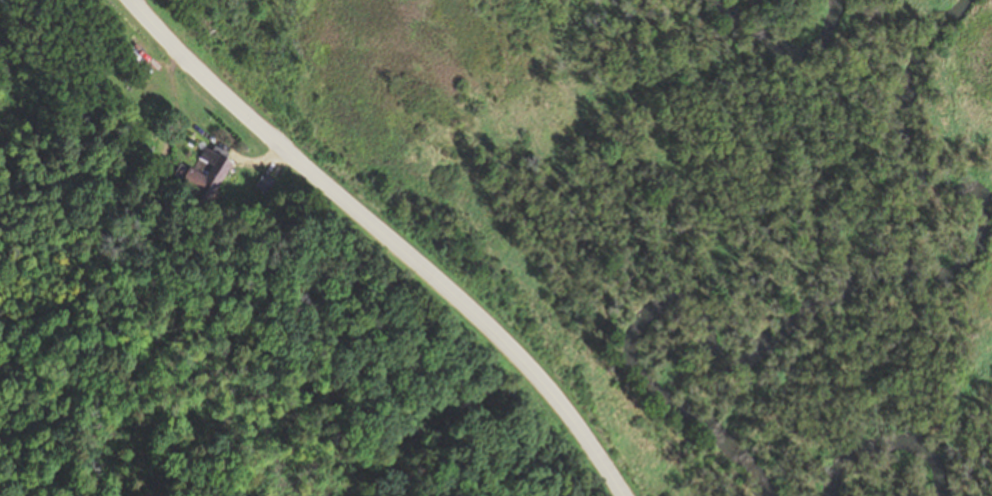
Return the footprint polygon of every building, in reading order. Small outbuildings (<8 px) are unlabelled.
[(189,164),(192,166),(205,147),(212,152),(215,147),(225,154),(222,158),(234,166),(211,200),(179,179),(189,164)] [(262,173),(256,185),(268,191),(274,179),(262,173)]
